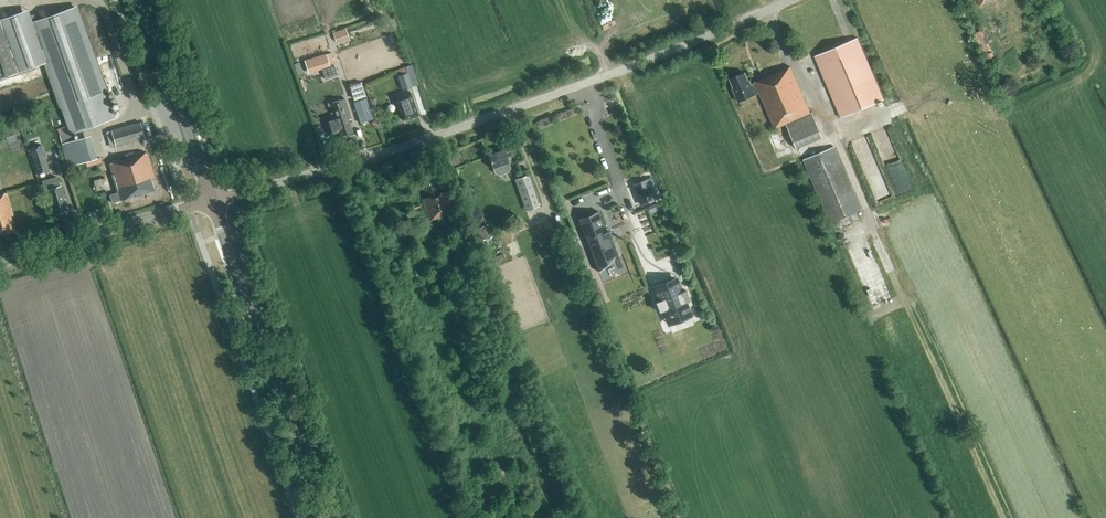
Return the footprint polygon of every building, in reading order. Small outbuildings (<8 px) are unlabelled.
[(0,20),(0,79),(43,64),(59,108),(60,107),(67,126),(70,134),(73,133),(115,118),(105,91),(107,91),(77,6),(33,21),(28,10),(0,20)] [(348,27),(335,31),(338,40),(351,36),(348,27)] [(983,54),(991,50),(982,30),(974,34),(983,54)] [(841,118),(884,99),(858,38),(815,57),(841,118)] [(313,50),(322,47),(320,39),(311,42),(313,50)] [(311,73),(328,68),(324,55),(307,60),(311,73)] [(402,90),(413,87),(418,85),(412,65),(396,71),(402,90)] [(810,113),(790,67),(755,82),(755,83),(750,85),(745,73),(730,79),(733,88),(732,88),(738,102),(759,92),(775,129),(775,128),(776,131),(779,129),(778,127),(786,124),(796,148),(823,137),(812,112),(810,113)] [(403,120),(418,115),(410,93),(395,98),(397,103),(397,104),(403,120)] [(345,99),(329,104),(333,116),(324,118),(329,135),(340,132),(341,135),(352,132),(348,120),(352,119),(345,99)] [(354,103),(361,124),(373,120),(366,99),(354,103)] [(116,146),(145,138),(141,122),(111,130),(116,146)] [(75,140),(73,133),(70,134),(67,126),(57,129),(61,143),(75,140)] [(8,142),(20,138),(17,128),(5,132),(8,142)] [(68,167),(85,162),(79,139),(75,140),(61,143),(68,167)] [(484,139),(468,144),(472,157),(488,152),(484,139)] [(37,174),(49,170),(41,145),(30,148),(37,174)] [(764,167),(772,163),(765,147),(757,150),(764,167)] [(862,210),(835,147),(803,160),(830,223),(862,210)] [(505,154),(504,150),(495,153),(494,151),(489,153),(490,155),(488,155),(493,168),(494,168),(496,174),(501,175),(505,174),(507,174),(509,172),(511,169),(507,159),(512,157),(510,152),(505,154)] [(121,201),(154,191),(150,178),(154,177),(147,153),(110,164),(118,193),(110,195),(112,203),(121,201)] [(88,165),(104,161),(103,156),(87,160),(88,165)] [(526,212),(540,207),(539,205),(540,204),(530,175),(515,180),(526,212)] [(59,187),(56,177),(42,181),(45,191),(47,190),(51,203),(53,203),(56,214),(66,210),(63,200),(65,199),(61,186),(59,187)] [(97,179),(98,189),(112,187),(111,177),(97,179)] [(634,184),(642,205),(659,199),(650,178),(634,184)] [(437,193),(433,182),(425,185),(426,189),(423,190),(426,198),(422,199),(429,221),(453,212),(446,190),(437,193)] [(6,193),(0,195),(0,235),(14,230),(10,217),(13,216),(6,193)] [(650,214),(661,210),(658,203),(648,206),(650,214)] [(599,216),(579,224),(593,260),(613,252),(609,241),(613,239),(609,231),(606,232),(599,216)] [(620,255),(599,268),(608,282),(629,268),(620,255)] [(672,273),(677,271),(672,258),(667,260),(672,273)] [(683,291),(677,277),(652,286),(658,301),(655,302),(659,313),(662,312),(668,326),(693,317),(687,302),(689,301),(685,290),(683,291)] [(673,332),(696,324),(694,317),(671,325),(673,332)]
